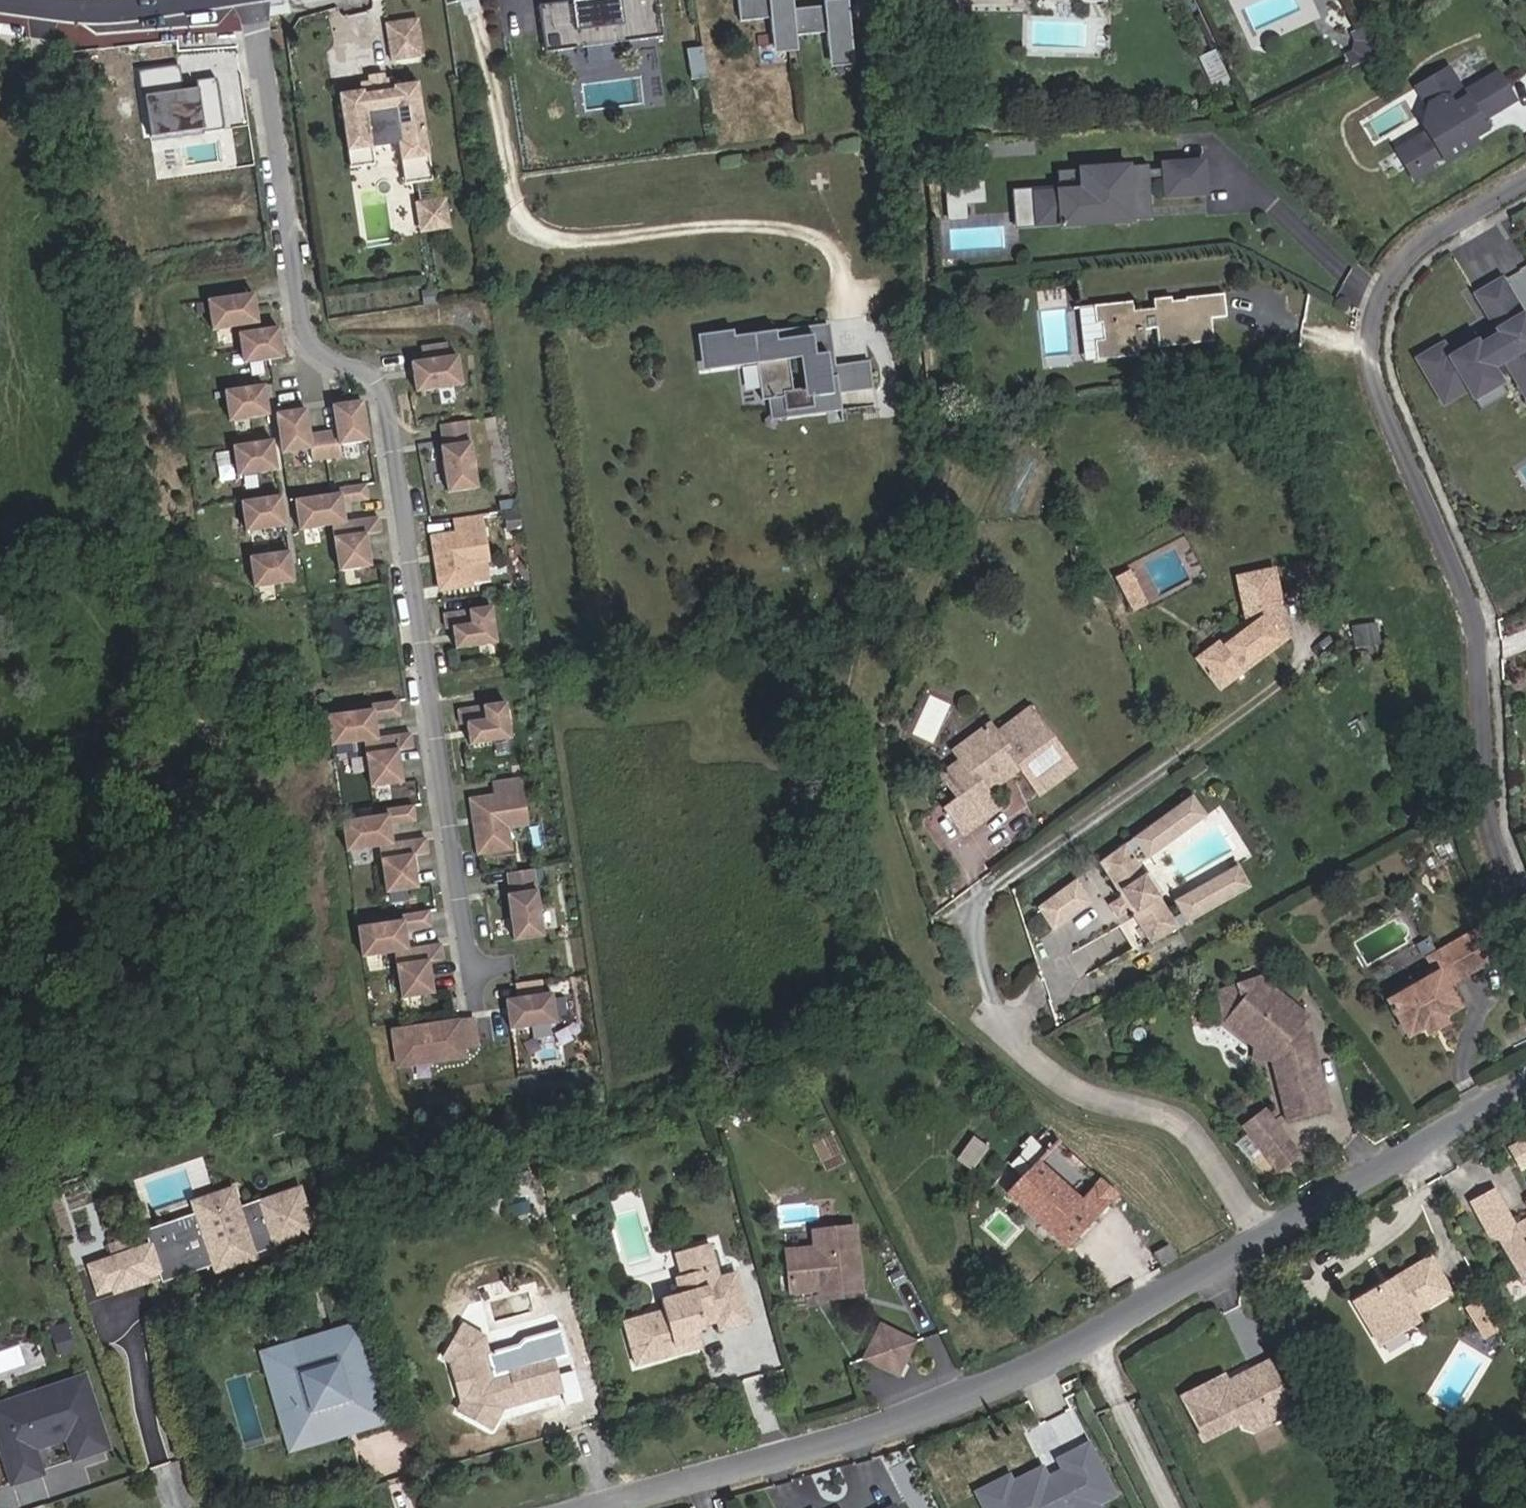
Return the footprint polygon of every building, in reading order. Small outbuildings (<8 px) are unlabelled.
[(654,0),(580,0),(535,7),(542,54),(579,48),(613,43),(659,36),(654,0)] [(736,23),(767,19),(771,49),(795,46),(793,36),(790,9),(788,0),(733,0),(736,23)] [(844,0),(826,0),(827,4),(790,9),(793,36),(824,32),(827,61),(851,58),(844,0)] [(415,22),(382,28),(388,65),(420,59),(415,22)] [(1363,30),(1352,35),(1358,46),(1355,52),(1344,58),(1350,69),(1377,56),(1363,30)] [(616,64),(613,43),(579,48),(583,69),(616,64)] [(699,47),(684,49),(688,79),(703,77),(699,47)] [(142,71),(151,139),(230,129),(223,78),(196,81),(197,86),(182,88),(179,66),(142,71)] [(1448,68),(1418,86),(1429,105),(1425,125),(1429,132),(1397,150),(1414,178),(1431,169),(1427,163),(1441,155),(1445,161),(1475,143),(1472,138),(1485,130),(1479,121),(1514,100),(1498,73),(1463,93),(1448,68)] [(367,85),(367,86),(383,84),(382,83),(381,74),(366,76),(367,85)] [(360,95),(337,98),(348,171),(372,168),(369,150),(396,146),(398,163),(425,160),(414,87),(392,90),(391,81),(382,83),(383,84),(367,86),(367,85),(358,86),(360,95)] [(398,163),(402,188),(428,184),(425,160),(398,163)] [(1068,194),(1029,197),(1032,228),(1056,226),(1056,229),(1081,227),(1081,221),(1114,218),(1114,225),(1138,222),(1137,208),(1154,206),(1152,179),(1166,178),(1168,198),(1207,195),(1204,163),(1165,166),(1165,171),(1151,172),(1151,167),(1075,173),(1077,193),(1068,194)] [(1077,193),(1075,173),(1066,174),(1068,194),(1077,193)] [(964,183),(965,192),(972,192),(971,182),(964,183)] [(950,184),(953,214),(967,212),(965,192),(964,183),(950,184)] [(1032,228),(1029,197),(1012,198),(1015,229),(1032,228)] [(411,207),(416,236),(446,232),(441,203),(411,207)] [(1155,221),(1154,206),(1137,208),(1138,222),(1155,221)] [(1500,281),(1474,295),(1497,335),(1477,347),(1471,338),(1445,353),(1441,345),(1415,360),(1441,404),(1465,390),(1471,400),(1498,384),(1490,371),(1502,361),(1518,387),(1525,383),(1525,325),(1500,281)] [(248,297),(203,304),(208,334),(253,327),(248,297)] [(1044,308),(1044,365),(1074,365),(1073,307),(1044,308)] [(1107,350),(1108,368),(1135,368),(1134,362),(1144,362),(1144,342),(1155,342),(1155,361),(1211,359),(1210,337),(1225,336),(1225,313),(1186,314),(1186,316),(1172,316),(1172,313),(1154,313),(1155,330),(1143,330),(1143,323),(1133,323),(1133,314),(1095,314),(1096,333),(1102,332),(1102,350),(1107,350)] [(826,326),(808,329),(811,357),(824,356),(827,379),(833,378),(835,395),(869,390),(866,363),(832,368),(826,326)] [(811,357),(808,329),(730,339),(729,333),(701,337),(706,373),(753,367),(758,404),(765,403),(780,401),(782,415),(809,411),(810,418),(838,414),(835,395),(833,378),(827,379),(824,356),(811,357)] [(277,330),(238,336),(242,365),(282,359),(277,330)] [(459,388),(454,359),(447,360),(445,346),(418,350),(420,364),(408,365),(413,395),(459,388)] [(1093,369),(1108,368),(1107,350),(1102,350),(1092,350),(1093,369)] [(1518,387),(1525,402),(1525,383),(1518,387)] [(1498,384),(1471,400),(1478,412),(1505,396),(1498,384)] [(259,389),(219,395),(224,424),(264,418),(259,389)] [(782,415),(780,401),(765,403),(767,417),(782,415)] [(357,404),(314,411),(322,462),(336,460),(335,448),(364,444),(357,404)] [(314,411),(271,417),(277,457),(306,453),(307,465),(322,462),(314,411)] [(466,439),(464,424),(437,428),(439,443),(466,439)] [(272,474),(268,444),(228,450),(232,480),(272,474)] [(474,491),(467,445),(438,450),(445,496),(474,491)] [(334,496),(290,503),(295,534),(327,529),(341,526),(338,507),(364,503),(362,487),(333,491),(334,496)] [(281,529),(276,500),(236,506),(241,535),(281,529)] [(485,564),(478,519),(451,523),(453,536),(428,540),(436,593),(468,589),(465,567),(485,564)] [(367,570),(362,538),(377,536),(374,521),(341,526),(327,529),(334,575),(367,570)] [(285,555),(245,561),(249,591),(289,585),(285,555)] [(1127,574),(1114,581),(1132,611),(1144,603),(1127,574)] [(1248,630),(1199,666),(1221,694),(1246,675),(1243,672),(1263,656),(1260,652),(1278,638),(1272,617),(1278,615),(1268,583),(1236,590),(1248,630)] [(493,646),(488,610),(440,617),(442,632),(449,631),(452,652),(493,646)] [(1243,672),(1246,675),(1287,644),(1278,615),(1272,617),(1278,638),(1260,652),(1263,656),(1243,672)] [(374,743),(373,736),(371,724),(397,720),(394,704),(367,708),(368,714),(323,721),(328,750),(360,745),(374,743)] [(507,742),(502,706),(454,713),(457,728),(463,727),(467,748),(507,742)] [(945,819),(967,846),(990,828),(978,813),(989,804),(1000,796),(1000,788),(1020,773),(1038,797),(1049,799),(1071,781),(1072,771),(1029,719),(996,745),(989,735),(963,756),(961,772),(978,794),(958,809),(945,819)] [(399,787),(394,755),(410,752),(407,737),(374,743),(360,745),(367,791),(399,787)] [(941,787),(958,809),(978,794),(961,772),(941,787)] [(504,830),(524,827),(517,781),(490,785),(492,799),(468,803),(476,856),(507,851),(504,830)] [(1191,799),(1101,868),(1122,903),(1129,913),(1151,947),(1250,891),(1237,870),(1175,906),(1181,919),(1172,924),(1132,858),(1140,852),(1149,863),(1206,819),(1191,799)] [(978,813),(990,828),(1001,819),(989,804),(978,813)] [(390,847),(387,827),(412,824),(410,808),(382,813),(383,818),(339,825),(344,854),(376,850),(390,847)] [(415,891),(410,859),(425,856),(423,842),(390,847),(376,850),(383,895),(415,891)] [(533,887),(531,872),(504,876),(506,891),(533,887)] [(1078,887),(1040,915),(1055,938),(1092,910),(1078,887)] [(541,940),(534,894),(504,898),(511,944),(541,940)] [(1122,903),(1114,908),(1121,919),(1129,913),(1122,903)] [(406,953),(403,933),(429,929),(426,914),(398,918),(399,923),(355,930),(360,960),(392,955),(406,953)] [(431,996),(426,964),(442,962),(439,947),(406,953),(392,955),(399,1001),(431,996)] [(1437,981),(1388,1009),(1407,1044),(1424,1034),(1426,1040),(1444,1031),(1441,1024),(1457,1015),(1445,994),(1478,976),(1462,947),(1428,966),(1437,981)] [(1273,1068),(1288,1123),(1328,1113),(1308,1021),(1260,983),(1238,991),(1243,1003),(1224,1027),(1255,1053),(1255,1064),(1273,1068)] [(554,1026),(549,996),(538,998),(536,984),(509,988),(511,1002),(504,1003),(509,1032),(554,1026)] [(1220,997),(1224,1027),(1243,1003),(1238,991),(1220,997)] [(476,1049),(472,1022),(391,1034),(396,1070),(463,1060),(462,1051),(476,1049)] [(800,1100),(805,1110),(816,1104),(811,1094),(800,1100)] [(1265,1116),(1245,1131),(1278,1176),(1299,1160),(1265,1116)] [(1014,1165),(1024,1175),(1037,1162),(1045,1153),(1030,1139),(1022,1147),(1027,1151),(1014,1165)] [(1510,1150),(1520,1169),(1525,1165),(1525,1141),(1510,1150)] [(1068,1249),(1097,1219),(1078,1201),(1037,1162),(1024,1175),(1007,1193),(1068,1249)] [(1098,1179),(1078,1201),(1097,1219),(1118,1198),(1098,1179)] [(203,1202),(205,1211),(243,1198),(240,1190),(203,1202)] [(164,1243),(128,1254),(137,1279),(151,1275),(218,1253),(220,1261),(223,1269),(262,1256),(260,1250),(320,1231),(308,1192),(247,1212),(243,1198),(205,1211),(207,1214),(211,1228),(164,1243)] [(1504,1215),(1492,1193),(1470,1204),(1482,1227),(1504,1215)] [(207,1214),(160,1229),(164,1243),(211,1228),(207,1214)] [(1482,1227),(1488,1239),(1493,1240),(1518,1282),(1525,1278),(1525,1221),(1512,1228),(1504,1215),(1482,1227)] [(855,1226),(821,1231),(822,1247),(814,1248),(786,1251),(791,1293),(819,1290),(826,1289),(828,1299),(864,1296),(855,1226)] [(813,1232),(814,1248),(822,1247),(821,1231),(813,1232)] [(1154,1253),(1162,1267),(1177,1258),(1169,1244),(1154,1253)] [(675,1257),(682,1280),(716,1272),(709,1247),(675,1257)] [(218,1253),(151,1275),(154,1282),(220,1261),(218,1253)] [(128,1254),(112,1259),(120,1285),(123,1290),(139,1285),(137,1279),(128,1254)] [(105,1290),(120,1285),(112,1259),(97,1264),(105,1290)] [(1410,1316),(1447,1294),(1426,1260),(1390,1282),(1388,1283),(1390,1287),(1378,1295),(1376,1291),(1350,1306),(1375,1346),(1414,1322),(1410,1316)] [(682,1280),(676,1282),(681,1299),(662,1305),(665,1315),(625,1328),(638,1370),(681,1357),(676,1341),(700,1334),(719,1325),(721,1333),(751,1324),(736,1276),(719,1281),(716,1272),(682,1280)] [(1388,1283),(1376,1291),(1378,1295),(1390,1287),(1388,1283)] [(819,1290),(821,1299),(828,1299),(826,1289),(819,1290)] [(1481,1303),(1468,1310),(1485,1338),(1498,1331),(1481,1303)] [(372,1323),(270,1349),(295,1447),(397,1421),(372,1323)] [(440,1359),(448,1363),(469,1376),(471,1385),(459,1405),(455,1412),(488,1432),(500,1411),(499,1406),(508,1404),(509,1409),(559,1395),(557,1386),(550,1362),(547,1354),(518,1362),(520,1370),(506,1374),(491,1378),(480,1339),(460,1326),(440,1359)] [(913,1342),(881,1326),(864,1358),(897,1375),(913,1342)] [(700,1334),(676,1341),(681,1357),(705,1350),(700,1334)] [(516,1358),(503,1362),(506,1374),(520,1370),(516,1358)] [(564,1358),(550,1362),(557,1386),(571,1382),(564,1358)] [(1228,1388),(1223,1376),(1180,1398),(1203,1442),(1239,1423),(1242,1429),(1252,1432),(1274,1421),(1277,1411),(1289,1406),(1267,1362),(1237,1376),(1235,1385),(1228,1388)] [(469,1376),(448,1363),(459,1405),(471,1385),(469,1376)] [(22,1388),(14,1404),(19,1419),(1,1425),(9,1450),(39,1441),(37,1434),(71,1424),(80,1452),(114,1441),(89,1366),(59,1376),(62,1386),(50,1390),(47,1380),(22,1388)] [(0,1395),(0,1422),(1,1425),(19,1419),(14,1404),(22,1388),(0,1395)] [(71,1424),(37,1434),(39,1441),(72,1430),(71,1424)] [(976,1485),(987,1507),(1100,1507),(1095,1497),(1112,1489),(1087,1438),(1057,1453),(1065,1467),(1048,1476),(1041,1461),(1011,1476),(1008,1469),(976,1485)] [(39,1441),(9,1450),(17,1473),(46,1463),(39,1441)]
